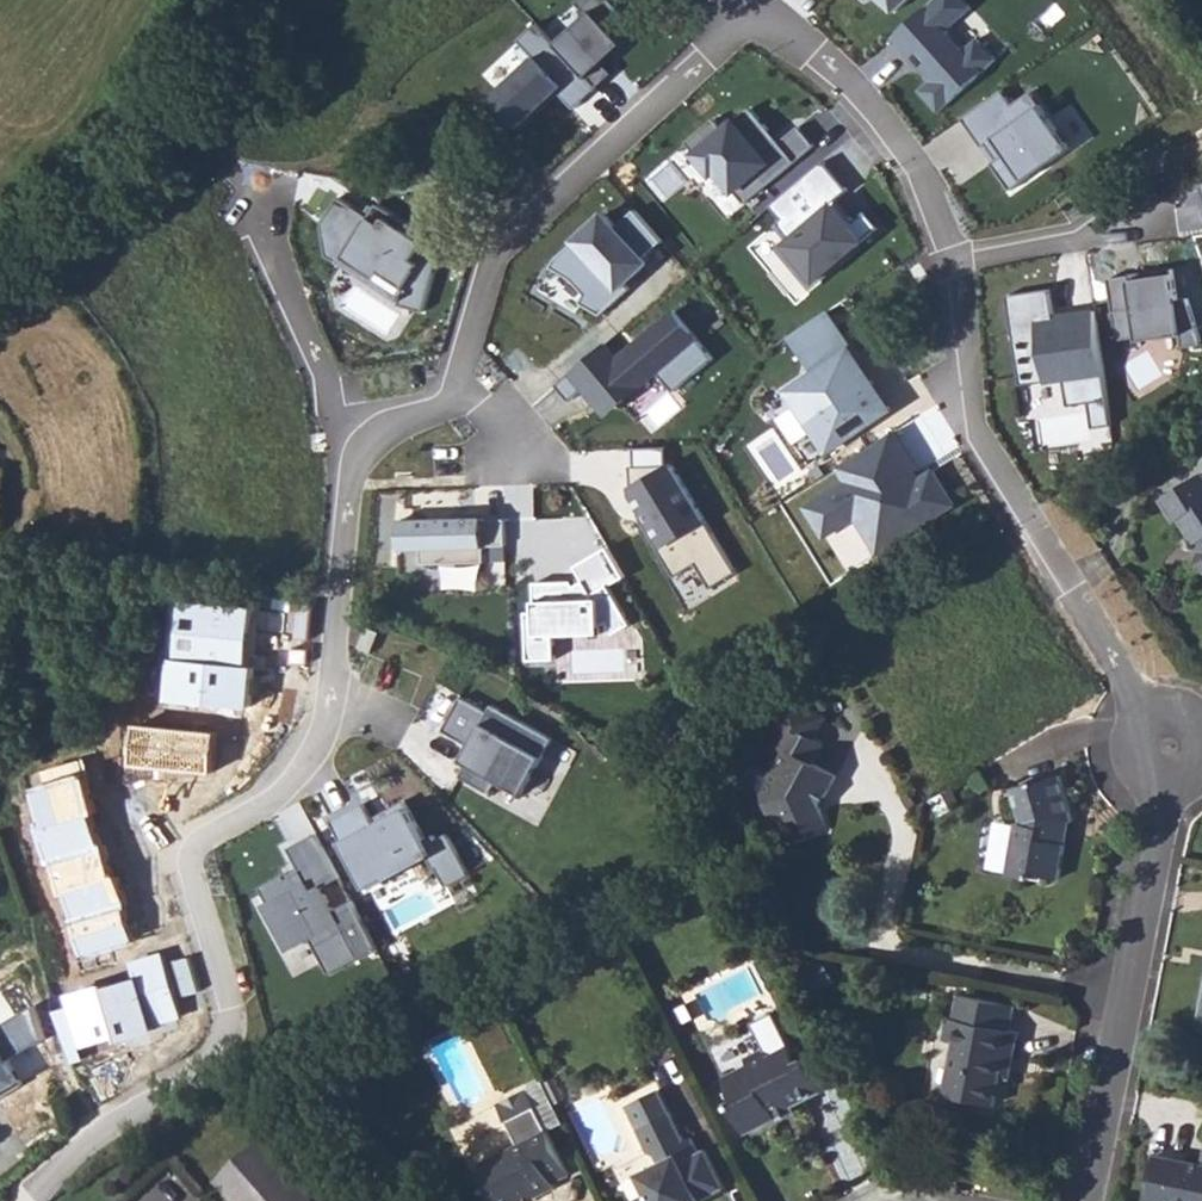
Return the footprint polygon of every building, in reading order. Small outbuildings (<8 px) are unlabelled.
[(586,76),(623,44),(594,10),(606,0),(580,0),(563,14),(574,26),(556,42),(586,76)] [(889,19),(906,0),(869,0),(889,19)] [(889,37),(925,82),(914,93),(936,113),(1005,57),(963,15),(968,11),(960,0),(932,0),(889,37)] [(538,58),(563,86),(578,104),(596,89),(586,76),(556,42),(539,22),(521,38),(538,58)] [(538,58),(492,98),(516,126),(563,86),(538,58)] [(1069,149),(1030,95),(1011,106),(1002,92),(960,118),(981,147),(986,145),(996,161),(991,164),(1010,190),(1069,149)] [(738,114),(693,148),(716,173),(720,172),(748,200),(799,159),(752,107),(741,116),(738,114)] [(826,158),(770,205),(793,235),(784,242),(817,283),(873,238),(838,199),(850,187),(826,158)] [(340,194),(324,223),(329,253),(339,260),(345,253),(378,273),(382,269),(406,282),(424,259),(417,255),(425,241),(393,217),(389,222),(340,194)] [(604,212),(572,241),(618,292),(650,263),(604,212)] [(1177,335),(1168,274),(1108,280),(1119,342),(1177,335)] [(1102,375),(1092,310),(1050,315),(1047,289),(1007,295),(1019,384),(1102,375)] [(785,388),(828,452),(898,410),(832,307),(792,335),(814,370),(785,388)] [(714,355),(675,309),(619,358),(607,345),(573,370),(607,410),(657,369),(673,389),(714,355)] [(954,509),(931,470),(919,476),(893,432),(832,468),(840,485),(799,506),(822,541),(853,524),(873,557),(954,509)] [(738,569),(673,464),(626,492),(673,580),(693,564),(709,588),(738,569)] [(1200,550),(1193,564),(1201,569),(1201,473),(1161,499),(1176,522),(1180,519),(1200,550)] [(487,559),(485,515),(400,517),(402,548),(421,548),(422,562),(487,559)] [(555,656),(555,633),(614,632),(633,621),(611,587),(628,576),(608,546),(578,563),(585,581),(537,581),(537,611),(528,614),(529,658),(555,656)] [(0,583),(0,598),(8,599),(10,585),(0,583)] [(178,658),(251,665),(256,605),(183,599),(178,658)] [(178,658),(172,658),(169,701),(251,708),(254,665),(251,665),(178,658)] [(525,791),(557,734),(493,701),(488,707),(463,694),(444,729),(467,743),(458,760),(466,764),(461,775),(490,792),(498,777),(525,791)] [(819,789),(826,793),(838,771),(815,759),(825,741),(788,721),(770,753),(775,756),(768,770),(770,778),(763,790),(769,811),(783,818),(790,839),(827,826),(821,805),(812,801),(819,789)] [(214,732),(136,725),(133,765),(211,772),(214,732)] [(86,954),(135,939),(125,908),(130,907),(119,873),(113,875),(95,816),(99,814),(87,776),(82,778),(80,771),(34,785),(46,826),(40,828),(61,896),(68,894),(86,954)] [(1034,872),(1060,877),(1067,842),(1063,841),(1065,829),(1068,829),(1070,819),(1075,819),(1062,773),(1013,786),(1023,820),(1022,823),(1017,821),(1007,872),(1033,877),(1034,872)] [(826,793),(819,789),(812,801),(821,805),(821,802),(826,793)] [(363,804),(334,820),(371,885),(436,854),(449,883),(474,872),(449,827),(427,838),(409,807),(374,822),(363,804)] [(332,974),(379,949),(353,899),(338,906),(325,885),(340,876),(316,834),(290,846),(303,870),(288,877),(285,872),(261,886),(267,901),(262,902),(287,949),(311,939),(332,974)] [(70,1006),(55,1011),(71,1063),(84,1059),(80,1046),(119,1041),(151,1032),(183,1020),(177,1000),(198,994),(187,957),(166,963),(163,953),(130,963),(135,979),(107,987),(106,984),(67,995),(70,1006)] [(955,1040),(945,1094),(995,1104),(1001,1074),(1005,1055),(1015,1056),(1019,1031),(1010,1030),(1014,1005),(959,994),(953,1018),(960,1019),(955,1040)] [(0,1026),(0,1096),(21,1083),(7,1061),(39,1042),(22,1013),(0,1026)] [(944,1038),(955,1040),(960,1019),(953,1018),(948,1017),(944,1038)] [(796,1056),(783,1031),(761,1041),(767,1052),(774,1067),(796,1056)] [(750,1068),(723,1082),(735,1106),(730,1108),(745,1136),(778,1120),(774,1111),(793,1103),(795,1107),(824,1093),(807,1059),(800,1063),(796,1056),(774,1067),(767,1052),(747,1063),(750,1068)] [(1015,1056),(1005,1055),(1001,1074),(1011,1075),(1015,1056)] [(555,1187),(553,1181),(570,1173),(545,1122),(528,1088),(499,1103),(519,1144),(479,1164),(489,1185),(485,1187),(492,1200),(516,1200),(521,1198),(534,1192),(537,1196),(555,1187)] [(726,1189),(711,1158),(706,1160),(697,1143),(690,1146),(675,1118),(663,1094),(631,1110),(643,1134),(653,1156),(661,1160),(665,1167),(640,1179),(649,1198),(642,1200),(703,1200),(726,1189)] [(795,1107),(793,1103),(774,1111),(778,1120),(796,1111),(795,1107)] [(302,1191),(260,1145),(218,1182),(235,1200),(290,1200),(302,1191)] [(1153,1200),(1201,1200),(1201,1162),(1157,1154),(1148,1200),(1153,1200)] [(302,1191),(290,1200),(310,1200),(302,1191)] [(537,1196),(534,1192),(521,1198),(523,1200),(534,1200),(538,1199),(537,1196)]
